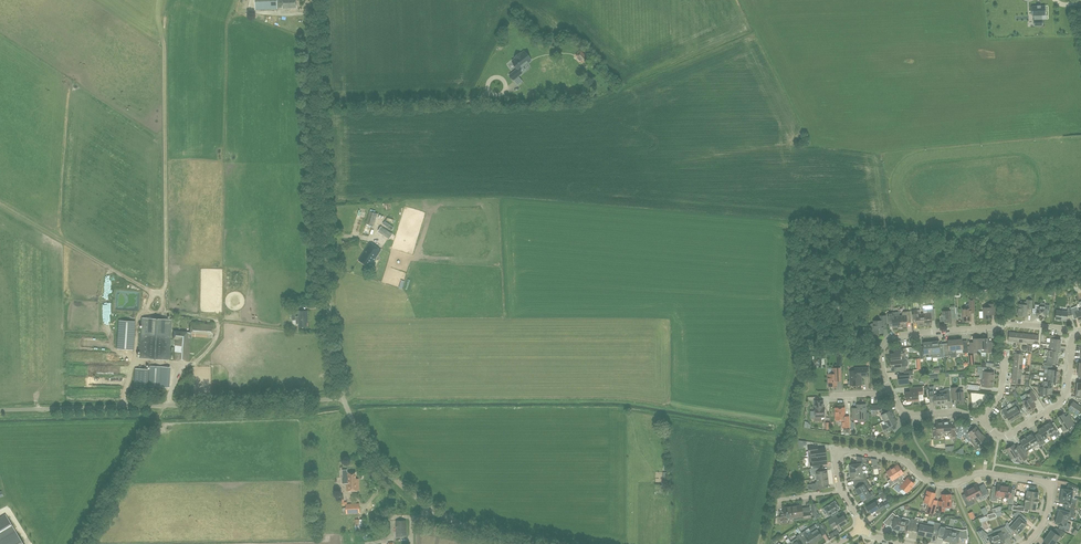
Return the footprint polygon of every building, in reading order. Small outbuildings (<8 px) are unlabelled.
[(255,10),(277,9),(277,8),(282,7),(282,8),(296,8),(296,0),(255,0),(255,10)] [(1042,15),(1046,15),(1045,6),(1031,6),(1032,16),(1037,15),(1037,20),(1034,20),(1034,26),(1043,25),(1042,20),(1042,15)] [(581,50),(576,55),(584,61),(587,57),(581,50)] [(513,80),(522,73),(520,70),(523,67),(522,65),(530,59),(524,51),(521,54),(520,53),(515,57),(516,58),(512,61),(518,68),(510,75),(513,80)] [(557,77),(554,71),(549,74),(552,79),(557,77)] [(536,73),(531,79),(536,83),(541,77),(536,73)] [(372,225),(374,226),(377,214),(369,211),(363,234),(369,235),(370,229),(372,225)] [(379,231),(387,237),(391,232),(382,227),(379,231)] [(369,267),(381,250),(370,243),(358,260),(369,267)] [(974,313),(974,306),(974,299),(973,299),(973,295),(970,296),(970,299),(969,299),(969,304),(967,304),(966,305),(967,308),(962,308),(963,321),(971,321),(970,313),(974,313)] [(1027,305),(1018,304),(1017,315),(1026,316),(1027,308),(1031,308),(1032,300),(1027,300),(1027,305)] [(995,315),(995,309),(994,304),(989,304),(989,308),(983,308),(983,318),(992,318),(991,315),(995,315)] [(1046,315),(1047,310),(1049,310),(1049,305),(1035,304),(1035,308),(1036,308),(1036,314),(1038,317),(1044,318),(1046,315)] [(952,322),(951,314),(955,313),(955,306),(950,307),(950,310),(942,311),(942,316),(944,315),(944,322),(947,322),(947,323),(952,322)] [(1078,311),(1076,306),(1070,308),(1073,315),(1073,317),(1076,316),(1078,322),(1080,321),(1080,309),(1078,311)] [(1073,315),(1070,308),(1067,308),(1067,312),(1056,311),(1055,319),(1066,320),(1067,316),(1069,316),(1073,315)] [(931,324),(931,316),(935,316),(934,309),(926,309),(927,314),(923,314),(924,324),(931,324)] [(298,311),(298,316),(296,316),(296,314),(291,314),(291,320),(296,320),(296,324),(298,324),(299,327),(306,327),(306,320),(307,319),(307,310),(298,311)] [(912,311),(913,318),(913,323),(917,322),(917,325),(924,324),(923,314),(920,314),(920,310),(912,311)] [(907,326),(906,318),(910,318),(910,311),(902,312),(902,316),(899,316),(900,327),(907,326)] [(888,313),(888,320),(889,325),(893,324),(893,327),(900,327),(899,316),(899,312),(888,313)] [(887,329),(886,323),(886,315),(881,316),(882,320),(873,321),(874,334),(883,333),(883,329),(887,329)] [(142,318),(141,327),(139,357),(170,359),(172,319),(142,318)] [(119,320),(117,348),(132,349),(134,321),(119,320)] [(173,330),(173,339),(175,339),(174,360),(188,361),(190,337),(191,337),(191,336),(212,337),(213,324),(190,323),(190,332),(173,330)] [(1018,342),(1019,333),(1009,332),(1008,341),(1018,342)] [(1028,343),(1029,334),(1019,333),(1018,342),(1028,343)] [(1039,335),(1029,334),(1028,343),(1038,344),(1039,335)] [(1060,339),(1056,339),(1056,336),(1049,335),(1049,338),(1050,338),(1050,342),(1047,341),(1047,344),(1050,344),(1060,346),(1060,339)] [(981,352),(980,338),(973,338),(973,342),(970,342),(970,353),(978,352),(978,349),(981,349),(981,352)] [(992,352),(992,344),(991,341),(988,341),(987,338),(980,338),(981,352),(984,352),(992,352)] [(962,339),(955,340),(956,349),(963,349),(963,353),(968,353),(968,346),(963,346),(962,339)] [(956,349),(955,340),(948,341),(948,348),(943,348),(944,355),(952,354),(952,350),(956,349)] [(944,357),(944,355),(943,348),(939,349),(938,341),(930,342),(932,356),(932,358),(944,357)] [(923,343),(924,357),(932,356),(930,342),(923,343)] [(903,349),(896,350),(893,350),(894,354),(890,354),(891,361),(906,359),(904,359),(904,356),(903,349)] [(1014,353),(1013,363),(1022,364),(1023,354),(1014,353)] [(1057,363),(1057,358),(1047,357),(1047,363),(1044,362),(1043,365),(1042,365),(1055,367),(1052,366),(1053,363),(1057,363)] [(906,360),(906,359),(891,361),(891,367),(899,366),(900,371),(906,370),(906,366),(907,366),(907,365),(907,364),(907,361),(907,360),(906,360)] [(1021,374),(1022,364),(1013,363),(1012,373),(1021,374)] [(1057,370),(1054,370),(1055,367),(1042,365),(1042,368),(1045,369),(1044,372),(1039,372),(1039,375),(1056,376),(1057,370)] [(161,387),(162,367),(149,366),(148,386),(161,387)] [(994,372),(985,371),(986,367),(978,366),(977,373),(980,374),(980,375),(982,375),(982,378),(993,379),(994,372)] [(840,381),(840,375),(840,367),(832,368),(832,373),(827,374),(828,386),(836,385),(836,381),(840,381)] [(850,374),(850,385),(862,384),(861,377),(868,376),(868,367),(854,368),(855,374),(850,374)] [(135,368),(134,388),(147,389),(148,369),(135,368)] [(909,378),(909,375),(913,375),(913,371),(904,371),(904,375),(899,376),(900,378),(898,378),(899,384),(908,383),(908,378),(909,378)] [(936,383),(935,379),(940,378),(939,373),(927,375),(928,385),(936,383)] [(1020,384),(1021,374),(1012,373),(1011,383),(1020,384)] [(992,387),(993,379),(982,378),(981,386),(992,387)] [(918,401),(918,394),(922,394),(922,387),(910,388),(910,392),(905,392),(906,401),(914,400),(914,401),(918,401)] [(938,405),(941,404),(940,392),(936,393),(936,391),(934,391),(933,387),(928,388),(929,401),(934,401),(934,405),(935,406),(938,406),(938,405)] [(951,388),(952,395),(952,400),(956,400),(956,403),(964,402),(963,391),(958,392),(957,387),(951,388)] [(1051,394),(1052,388),(1039,387),(1038,393),(1039,393),(1039,396),(1040,396),(1040,397),(1041,400),(1043,398),(1043,397),(1048,397),(1048,394),(1051,394)] [(947,404),(947,396),(950,396),(949,388),(945,389),(943,390),(940,391),(940,392),(941,404),(943,404),(944,405),(947,405),(947,404)] [(1036,400),(1034,396),(1030,391),(1025,394),(1026,394),(1023,396),(1022,397),(1022,399),(1023,400),(1023,401),(1022,401),(1028,411),(1035,406),(1033,403),(1036,400)] [(814,407),(814,411),(811,411),(811,412),(811,416),(811,417),(824,416),(824,407),(823,407),(823,400),(814,400),(814,407)] [(1015,419),(1021,415),(1017,409),(1020,407),(1016,401),(1011,404),(1012,406),(1008,408),(1015,419)] [(1078,413),(1079,414),(1080,414),(1080,412),(1080,410),(1080,408),(1080,407),(1072,402),(1068,408),(1077,414),(1078,413)] [(856,404),(856,407),(852,408),(852,419),(855,419),(858,422),(864,422),(868,417),(868,413),(867,412),(865,412),(865,404),(856,404)] [(835,408),(835,420),(842,420),(842,427),(849,427),(848,416),(845,416),(844,407),(835,408)] [(1015,419),(1008,408),(1006,409),(1005,408),(1001,410),(1000,413),(1003,418),(1006,416),(1010,422),(1011,422),(1013,421),(1014,420),(1015,419)] [(891,410),(884,413),(883,410),(880,412),(884,421),(894,416),(891,410)] [(1057,417),(1063,426),(1062,427),(1064,430),(1067,428),(1070,432),(1075,425),(1070,418),(1067,420),(1063,413),(1057,417)] [(896,427),(895,424),(897,423),(894,416),(884,421),(885,424),(882,426),(885,433),(896,427)] [(944,436),(943,422),(940,422),(940,421),(936,422),(936,426),(932,426),(933,439),(940,438),(940,433),(944,433),(944,436)] [(954,424),(950,425),(950,421),(943,422),(944,436),(951,435),(951,436),(955,436),(957,437),(958,433),(960,426),(958,424),(954,424)] [(1055,426),(1053,428),(1049,422),(1043,425),(1049,435),(1050,436),(1053,434),(1055,437),(1060,434),(1055,426)] [(1049,435),(1043,425),(1037,429),(1041,435),(1037,437),(1042,444),(1045,442),(1043,440),(1047,438),(1046,437),(1049,435)] [(969,441),(980,432),(975,426),(970,431),(967,428),(960,426),(958,433),(962,434),(968,441),(969,440),(969,441)] [(985,437),(980,432),(969,441),(974,446),(972,447),(975,450),(981,445),(979,442),(985,437)] [(1042,444),(1037,437),(1035,438),(1031,433),(1025,437),(1031,446),(1037,442),(1039,446),(1042,444)] [(1032,448),(1031,446),(1025,437),(1019,440),(1022,446),(1020,447),(1024,455),(1027,453),(1026,452),(1032,448)] [(1026,458),(1024,455),(1020,447),(1018,444),(1014,446),(1013,444),(1006,449),(1012,458),(1013,457),(1015,461),(1020,462),(1026,458)] [(808,446),(808,452),(809,457),(825,455),(824,448),(817,449),(817,445),(808,446)] [(826,463),(825,455),(809,457),(811,468),(818,468),(819,467),(819,464),(826,463)] [(848,467),(849,472),(862,470),(861,464),(863,464),(862,460),(857,461),(857,463),(855,463),(854,464),(849,465),(850,467),(848,467)] [(887,481),(889,484),(884,487),(886,489),(899,481),(900,480),(897,477),(903,473),(898,465),(894,468),(893,466),(890,468),(890,469),(887,472),(891,479),(887,481)] [(818,468),(811,468),(810,468),(811,475),(814,474),(814,475),(816,475),(816,478),(827,477),(826,470),(818,471),(818,468)] [(862,474),(862,470),(849,472),(850,477),(851,477),(851,479),(854,479),(855,483),(859,482),(866,479),(866,473),(862,474)] [(346,472),(346,491),(359,490),(358,478),(355,478),(355,472),(346,472)] [(828,484),(827,477),(816,478),(817,482),(815,482),(815,483),(812,483),(812,490),(820,489),(820,485),(828,484)] [(901,485),(899,482),(896,484),(893,488),(898,493),(901,490),(903,490),(906,492),(908,490),(909,491),(912,488),(911,487),(914,483),(908,478),(901,485)] [(870,487),(868,484),(866,479),(859,482),(861,485),(855,489),(858,495),(867,489),(870,487)] [(973,487),(970,488),(975,498),(978,496),(980,501),(988,497),(984,490),(980,492),(976,484),(972,486),(973,487)] [(1003,497),(1004,486),(1001,486),(1001,485),(997,484),(996,491),(995,492),(992,491),(990,499),(991,501),(997,502),(997,498),(998,499),(999,498),(1000,496),(1003,497)] [(1060,496),(1071,497),(1074,498),(1075,491),(1076,491),(1077,488),(1070,485),(1069,488),(1069,489),(1068,489),(1062,489),(1062,491),(1061,491),(1060,496)] [(1007,487),(1004,486),(1003,497),(1006,497),(1005,498),(1006,500),(1007,500),(1007,503),(1013,504),(1013,500),(1014,496),(1014,494),(1011,494),(1010,493),(1011,486),(1007,486),(1007,487)] [(975,498),(970,488),(967,490),(967,489),(963,491),(967,498),(964,500),(967,507),(974,504),(972,499),(975,498)] [(869,493),(867,489),(858,495),(862,500),(868,497),(869,500),(875,496),(872,491),(869,493)] [(1026,496),(1037,498),(1038,498),(1039,495),(1038,495),(1038,491),(1027,490),(1026,496)] [(937,500),(933,499),(935,493),(927,491),(924,502),(928,503),(928,505),(926,512),(933,514),(937,500)] [(942,501),(939,501),(939,511),(943,511),(943,507),(950,507),(950,506),(952,506),(952,503),(950,503),(950,494),(942,494),(942,501)] [(1071,500),(1071,497),(1060,496),(1059,500),(1060,500),(1060,503),(1067,504),(1067,508),(1068,508),(1074,509),(1076,501),(1071,500)] [(359,504),(347,505),(346,502),(344,502),(344,499),(341,499),(342,506),(346,505),(346,513),(359,513),(359,504)] [(888,500),(882,504),(881,502),(877,505),(875,502),(869,505),(868,504),(864,507),(867,510),(868,510),(870,513),(875,510),(877,513),(885,508),(891,505),(888,500)] [(824,509),(823,510),(823,511),(824,514),(825,514),(826,513),(828,516),(831,514),(832,516),(837,512),(836,510),(839,508),(834,501),(823,508),(824,509)] [(1037,504),(1036,504),(1025,502),(1024,506),(1017,505),(1017,506),(1012,505),(1012,510),(1028,512),(1029,508),(1035,509),(1035,510),(1036,507),(1037,507),(1037,504)] [(792,506),(791,506),(793,517),(803,516),(803,519),(811,518),(810,512),(802,513),(801,505),(796,506),(796,505),(792,505),(792,506)] [(782,507),(783,513),(779,513),(780,524),(789,523),(789,518),(793,517),(791,506),(782,507)] [(1075,510),(1074,509),(1068,508),(1067,512),(1059,509),(1059,510),(1058,510),(1057,512),(1058,513),(1057,516),(1067,519),(1068,516),(1073,518),(1075,510)] [(1015,517),(1012,520),(1023,529),(1026,526),(1025,526),(1027,523),(1021,518),(1024,515),(1020,512),(1016,511),(1015,513),(1014,512),(1012,515),(1015,517)] [(899,531),(901,520),(897,519),(895,516),(895,515),(892,512),(887,518),(890,521),(893,521),(893,522),(892,528),(894,529),(894,530),(899,531)] [(18,535),(14,528),(5,514),(0,517),(0,543),(23,543),(18,535)] [(843,515),(839,518),(837,515),(828,521),(832,527),(837,524),(838,527),(847,522),(843,515)] [(1066,522),(1067,519),(1057,516),(1056,519),(1055,519),(1054,522),(1055,523),(1062,525),(1061,529),(1068,531),(1071,524),(1066,522)] [(913,527),(914,525),(915,519),(911,518),(910,522),(909,521),(909,519),(902,517),(901,520),(899,531),(903,532),(904,531),(906,532),(907,526),(908,525),(913,527)] [(924,536),(927,523),(926,525),(923,525),(924,522),(923,522),(923,519),(915,517),(915,519),(914,525),(919,526),(917,534),(924,536)] [(406,520),(396,521),(396,537),(406,536),(406,520)] [(1023,529),(1012,520),(1009,524),(1007,522),(1005,524),(1006,524),(1004,526),(1009,533),(1012,529),(1017,534),(1019,532),(1020,533),(1023,529)] [(810,531),(811,532),(816,541),(822,537),(820,534),(820,532),(819,530),(822,529),(818,522),(814,524),(816,527),(810,531)] [(939,531),(940,525),(940,523),(934,522),(934,524),(927,523),(924,536),(931,537),(933,530),(939,531)] [(940,525),(939,531),(938,535),(944,536),(943,540),(945,540),(945,541),(950,542),(953,528),(940,525)] [(1006,533),(1007,532),(1003,527),(996,529),(998,533),(994,535),(998,543),(999,543),(1000,543),(1001,543),(1003,543),(1003,542),(1004,542),(1002,534),(1006,533)] [(811,532),(808,534),(805,530),(801,533),(799,528),(796,529),(799,534),(802,540),(803,541),(806,539),(806,540),(807,540),(810,543),(812,543),(816,541),(811,532)] [(968,537),(967,533),(966,529),(962,530),(953,528),(950,542),(954,543),(955,542),(957,542),(959,534),(963,535),(964,538),(968,537)] [(994,535),(993,532),(988,534),(981,529),(977,531),(982,540),(986,538),(988,537),(991,543),(998,543),(994,535)] [(1061,538),(1065,533),(1060,530),(1057,534),(1051,530),(1047,535),(1055,541),(1059,536),(1061,538)] [(802,540),(799,534),(795,536),(796,538),(794,539),(794,541),(795,542),(792,543),(801,543),(799,542),(802,540)] [(1055,541),(1047,535),(1043,541),(1048,543),(1053,543),(1055,541)]
